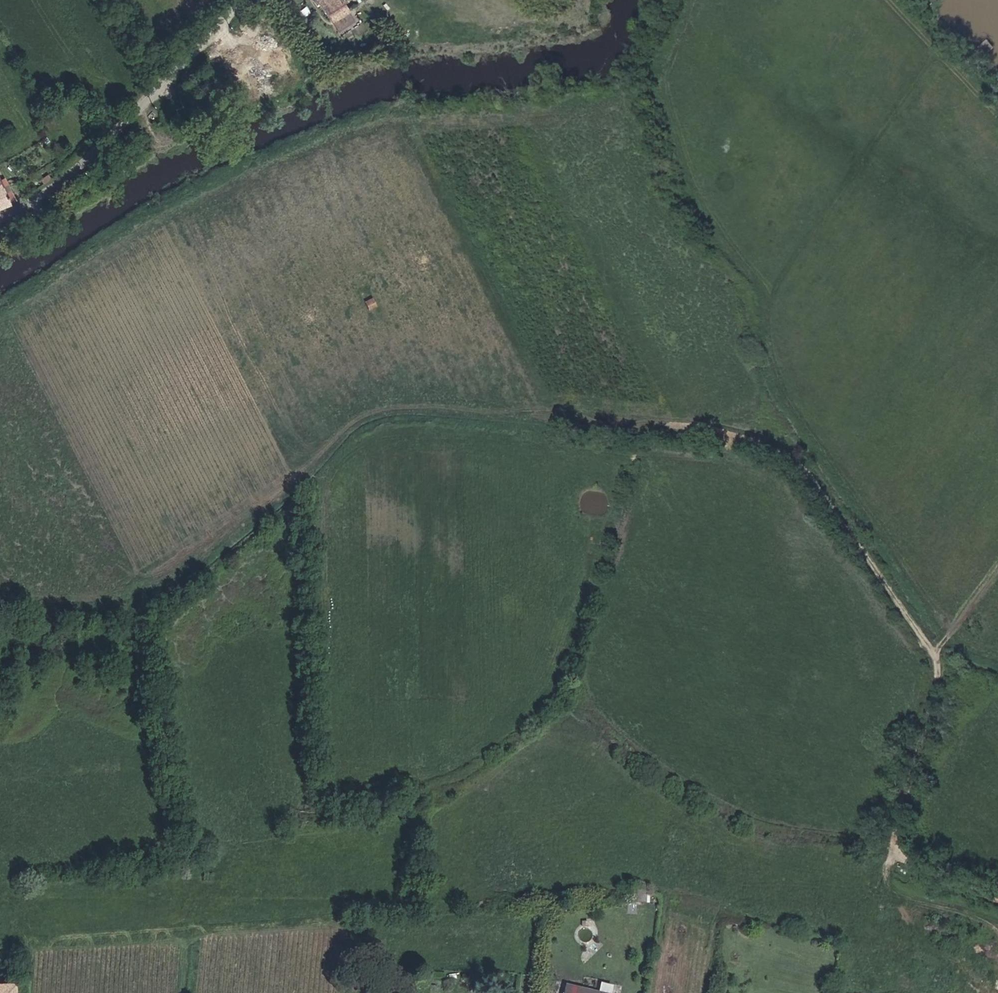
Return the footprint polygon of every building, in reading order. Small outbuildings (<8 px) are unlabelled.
[(332,27),(360,11),(367,6),(363,0),(354,5),(350,0),(312,0),(332,27)] [(360,297),(353,300),(357,309),(365,306),(360,297)] [(723,784),(714,780),(710,789),(720,793),(723,784)] [(650,904),(639,904),(638,919),(649,919),(650,904)] [(598,982),(597,989),(608,992),(610,984),(598,982)] [(0,983),(0,992),(13,992),(13,983),(0,983)]
